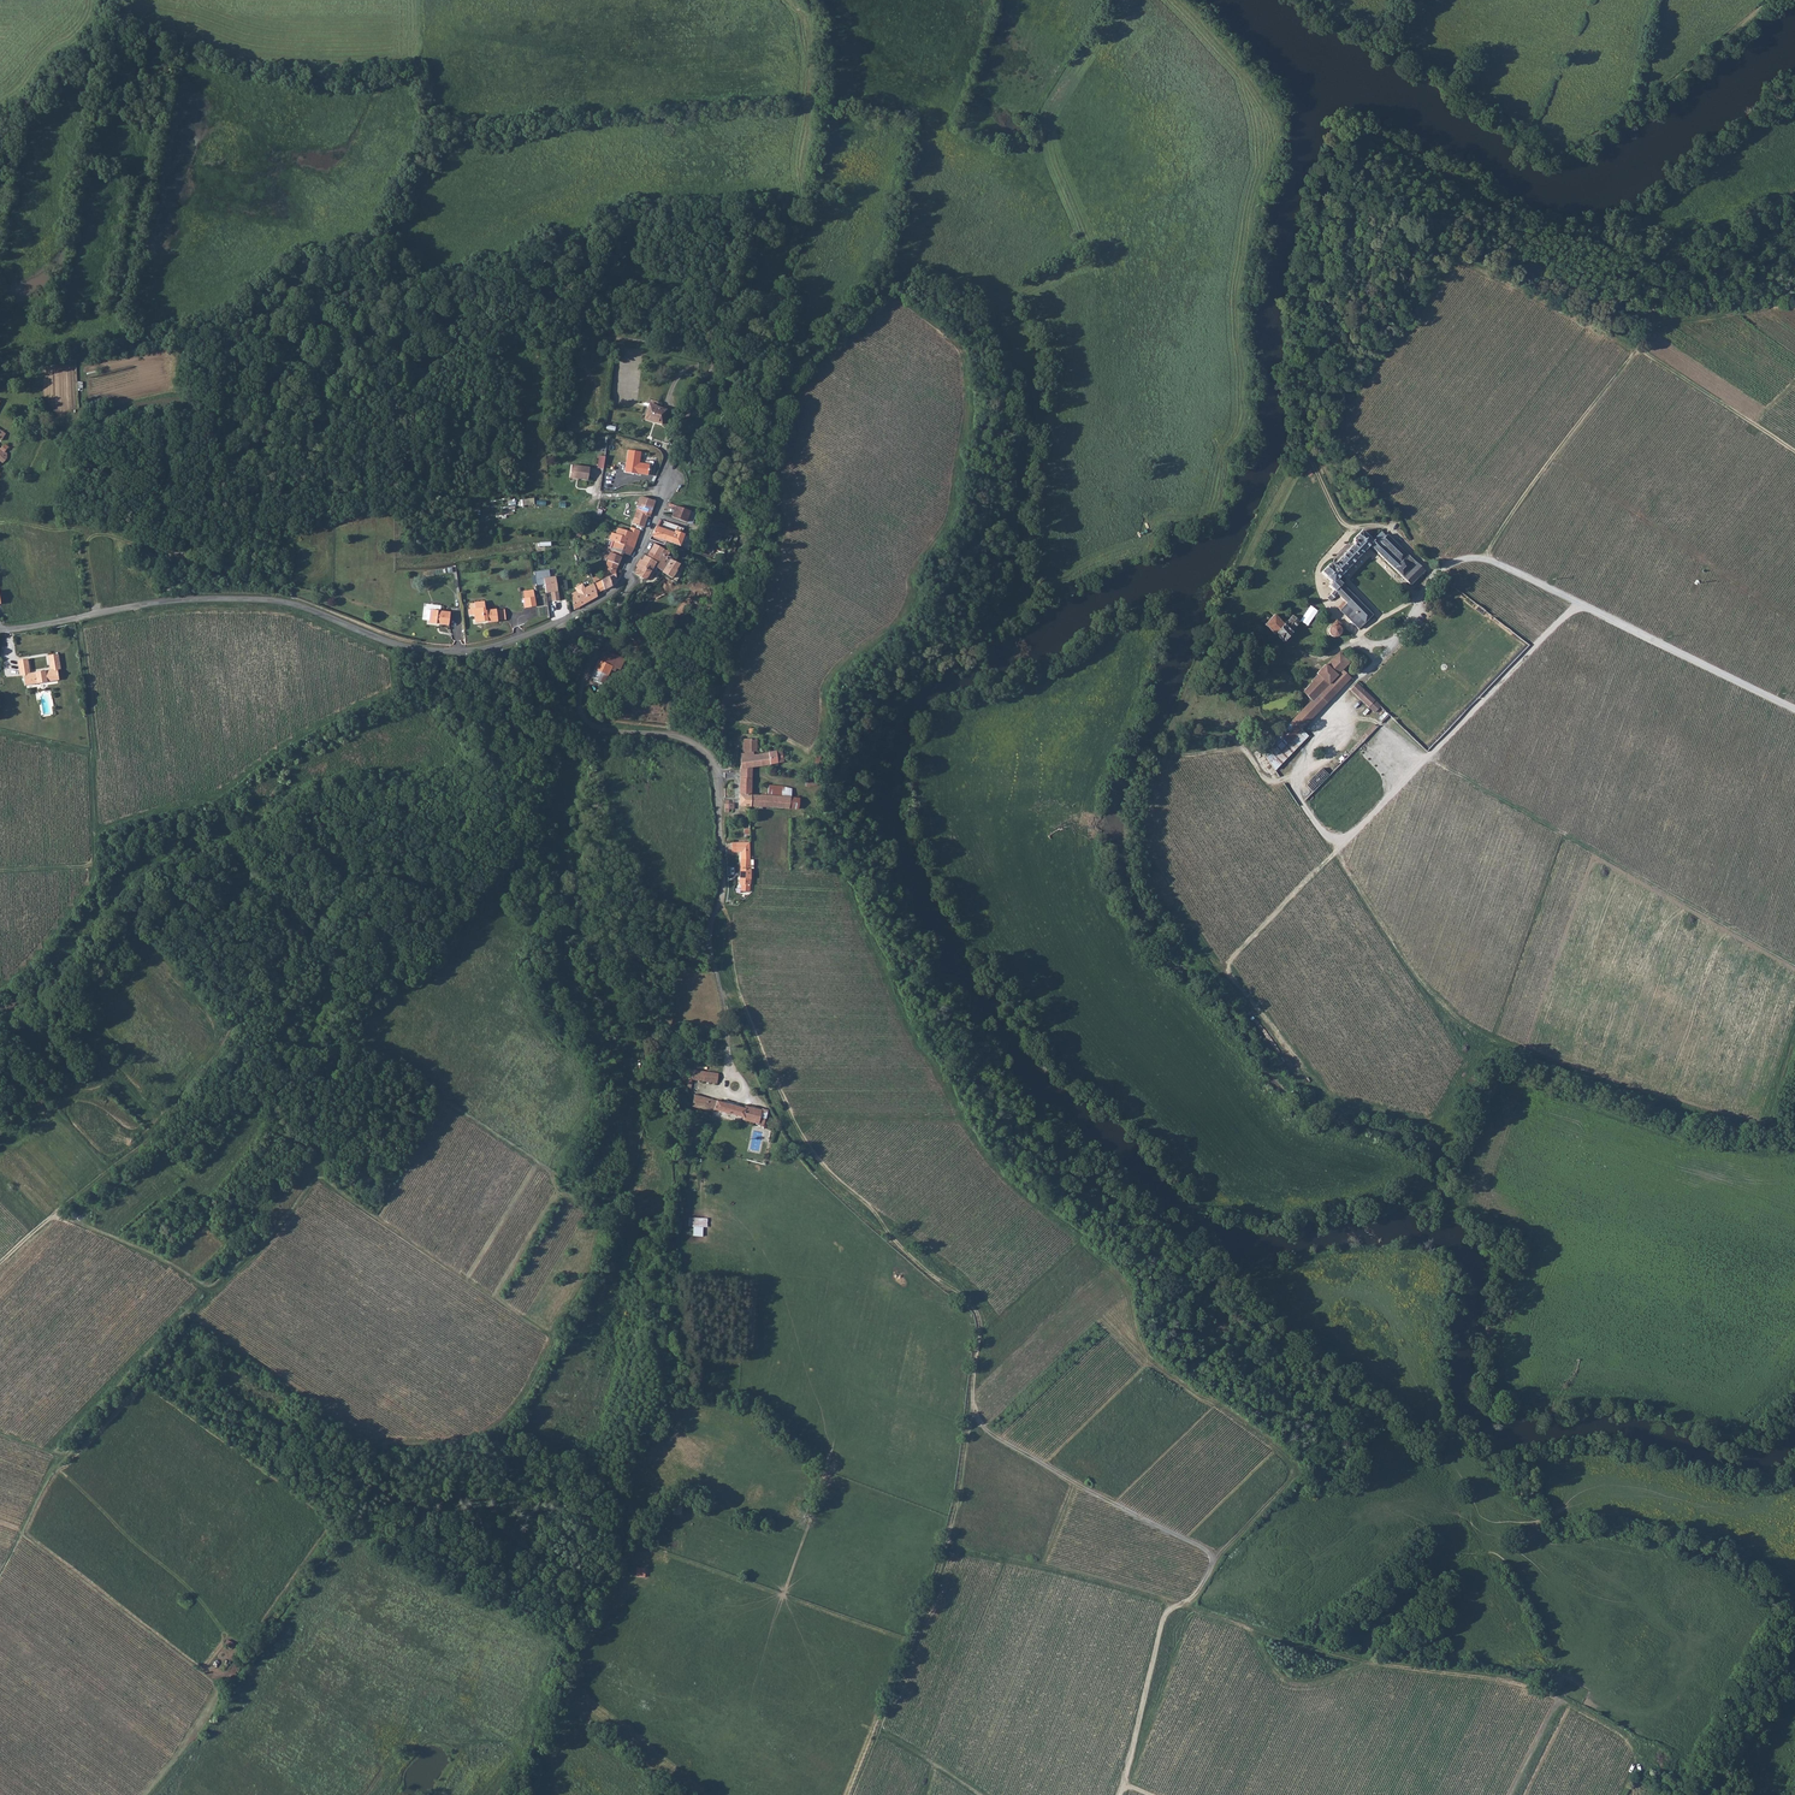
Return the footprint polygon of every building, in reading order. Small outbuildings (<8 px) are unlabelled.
[(649,406),(644,419),(661,425),(666,412),(649,406)] [(626,451),(623,474),(636,476),(637,475),(647,476),(648,466),(638,464),(640,453),(626,451)] [(572,464),(569,476),(588,480),(590,468),(572,464)] [(653,501),(644,499),(642,505),(639,504),(632,523),(643,526),(647,515),(649,516),(654,502),(653,501)] [(675,507),(671,518),(678,521),(682,509),(675,507)] [(682,509),(678,521),(685,523),(689,511),(682,509)] [(551,518),(551,527),(566,527),(566,518),(551,518)] [(630,527),(626,538),(631,539),(635,541),(640,542),(643,536),(638,533),(639,530),(630,527)] [(673,535),(655,528),(653,530),(651,535),(657,538),(660,539),(665,541),(670,542),(673,535)] [(1359,630),(1363,626),(1373,616),(1336,579),(1369,546),(1409,584),(1423,571),(1415,563),(1410,567),(1403,560),(1408,555),(1386,534),(1378,542),(1374,538),(1371,542),(1360,531),(1351,540),(1352,541),(1353,542),(1352,543),(1353,545),(1334,563),(1330,564),(1320,573),(1330,582),(1328,583),(1331,586),(1329,588),(1333,592),(1327,598),(1331,602),(1338,595),(1345,601),(1339,609),(1359,630)] [(613,540),(611,548),(617,550),(620,542),(629,546),(630,544),(631,539),(626,538),(616,534),(611,532),(609,539),(613,540)] [(682,537),(673,534),(673,535),(670,542),(679,546),(682,537)] [(604,569),(606,579),(609,577),(609,574),(615,574),(615,572),(617,567),(623,553),(630,555),(633,548),(629,546),(620,542),(617,550),(611,548),(607,558),(606,569),(604,569)] [(654,543),(650,552),(658,556),(660,553),(667,556),(670,550),(667,549),(666,550),(654,543)] [(650,552),(647,556),(656,561),(658,556),(650,552)] [(656,561),(654,565),(663,570),(662,572),(672,577),(680,563),(660,553),(658,556),(656,561)] [(647,556),(644,561),(653,566),(654,565),(656,561),(647,556)] [(636,565),(637,566),(641,569),(643,566),(651,571),(653,566),(644,561),(640,559),(639,559),(636,565)] [(637,566),(633,573),(642,579),(647,578),(651,571),(643,566),(641,569),(637,566)] [(551,601),(559,600),(555,576),(550,577),(549,569),(534,571),(536,586),(543,585),(545,593),(550,593),(551,601)] [(606,579),(594,585),(596,596),(604,592),(604,589),(611,586),(611,583),(617,580),(615,574),(609,574),(609,577),(606,579)] [(571,594),(574,609),(596,596),(594,585),(593,583),(590,584),(591,588),(579,594),(579,590),(573,591),(574,594),(571,594)] [(524,598),(522,598),(524,608),(535,606),(533,590),(523,591),(524,598)] [(474,608),(467,609),(468,615),(472,615),(473,623),(482,622),(482,620),(485,619),(486,623),(496,622),(495,611),(494,609),(484,611),(483,601),(473,602),(474,608)] [(1475,609),(1482,615),(1486,611),(1479,605),(1475,609)] [(1309,626),(1319,610),(1311,606),(1301,621),(1309,626)] [(428,610),(427,624),(434,625),(435,622),(439,623),(439,625),(446,626),(448,613),(428,610)] [(496,620),(504,619),(503,610),(495,611),(496,620)] [(1295,633),(1292,630),(1299,624),(1301,622),(1294,614),(1285,622),(1276,613),(1273,616),(1266,623),(1276,634),(1277,632),(1284,639),(1286,637),(1288,639),(1295,633)] [(1342,635),(1347,630),(1336,620),(1327,630),(1334,638),(1341,633),(1342,635)] [(607,650),(602,660),(612,665),(617,655),(607,650)] [(1319,694),(1335,678),(1344,670),(1350,662),(1341,653),(1335,658),(1334,657),(1327,665),(1326,664),(1311,682),(1312,683),(1308,687),(1303,692),(1312,702),(1319,694)] [(26,659),(17,661),(19,675),(22,675),(23,686),(57,681),(56,671),(58,670),(56,655),(47,656),(49,670),(28,673),(26,659)] [(612,665),(602,660),(600,659),(595,668),(609,675),(613,665),(612,665)] [(1374,711),(1378,714),(1383,709),(1361,687),(1357,683),(1350,690),(1368,708),(1372,704),(1376,708),(1374,711)] [(1301,729),(1327,703),(1319,694),(1312,702),(1294,721),(1301,729)] [(1374,724),(1365,734),(1368,736),(1378,727),(1374,724)] [(741,753),(741,768),(752,767),(765,766),(784,764),(783,752),(759,754),(758,738),(743,738),(743,753),(741,753)] [(741,768),(740,778),(752,778),(752,767),(741,768)] [(740,778),(739,805),(749,806),(790,808),(790,797),(785,796),(785,793),(783,793),(782,796),(760,794),(760,795),(752,795),(752,778),(740,778)] [(728,798),(725,799),(725,811),(729,811),(729,809),(734,808),(733,802),(729,802),(728,798)] [(750,841),(733,841),(733,851),(741,851),(740,884),(742,884),(742,890),(750,891),(752,859),(751,859),(750,841)] [(692,1077),(692,1080),(716,1082),(717,1072),(692,1070),(692,1077)] [(691,1104),(691,1106),(711,1112),(713,1112),(714,1109),(743,1116),(742,1119),(758,1123),(761,1109),(745,1106),(744,1108),(689,1093),(689,1098),(689,1101),(691,1104)] [(761,1109),(758,1123),(766,1125),(770,1112),(761,1109)] [(707,1218),(690,1217),(690,1226),(693,1226),(693,1236),(703,1237),(703,1227),(707,1227),(707,1218)] [(674,1505),(674,1514),(682,1514),(682,1505),(674,1505)] [(637,1577),(646,1577),(646,1567),(637,1567),(637,1577)]
